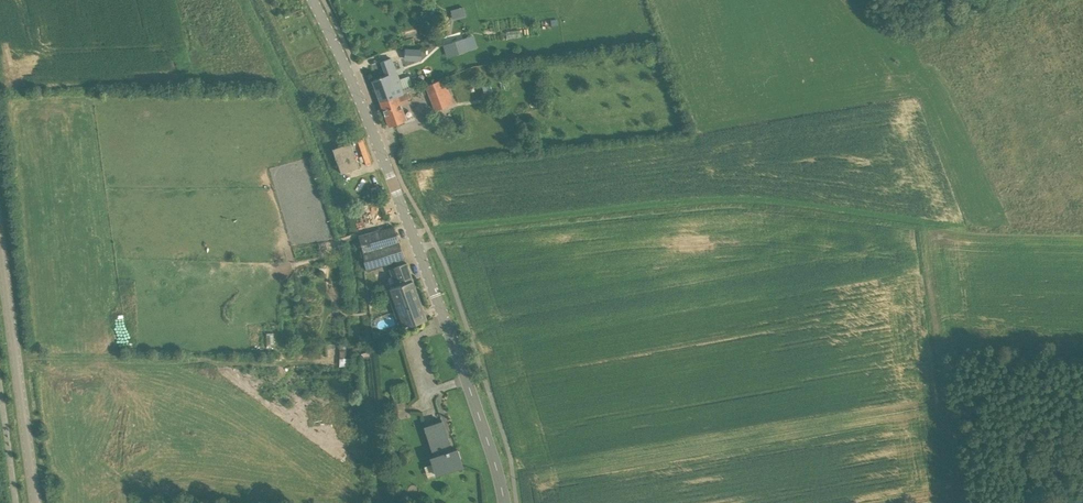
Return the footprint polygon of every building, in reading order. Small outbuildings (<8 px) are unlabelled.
[(465,10),(454,13),(462,39),(442,46),(445,55),(455,51),(456,55),(477,48),(471,33),(468,23),(469,22),(465,10)] [(506,32),(507,38),(521,36),(520,29),(506,32)] [(405,49),(404,60),(421,61),(422,50),(405,49)] [(414,84),(412,85),(409,76),(400,79),(392,58),(381,62),(386,76),(373,80),(378,95),(381,103),(399,96),(404,94),(416,89),(414,84)] [(436,111),(454,104),(445,79),(426,87),(436,111)] [(493,99),(492,91),(497,90),(496,84),(482,87),(486,101),(493,99)] [(381,103),(389,127),(407,120),(402,105),(410,101),(408,94),(399,97),(399,96),(381,103)] [(359,166),(352,146),(351,142),(333,149),(342,173),(359,166)] [(365,250),(401,240),(396,223),(360,233),(365,250)] [(370,266),(406,257),(401,240),(365,250),(370,266)] [(404,328),(427,320),(407,264),(390,270),(395,287),(390,289),(404,328)] [(434,425),(426,427),(435,456),(430,457),(436,475),(463,467),(458,449),(450,452),(441,422),(434,425)]
